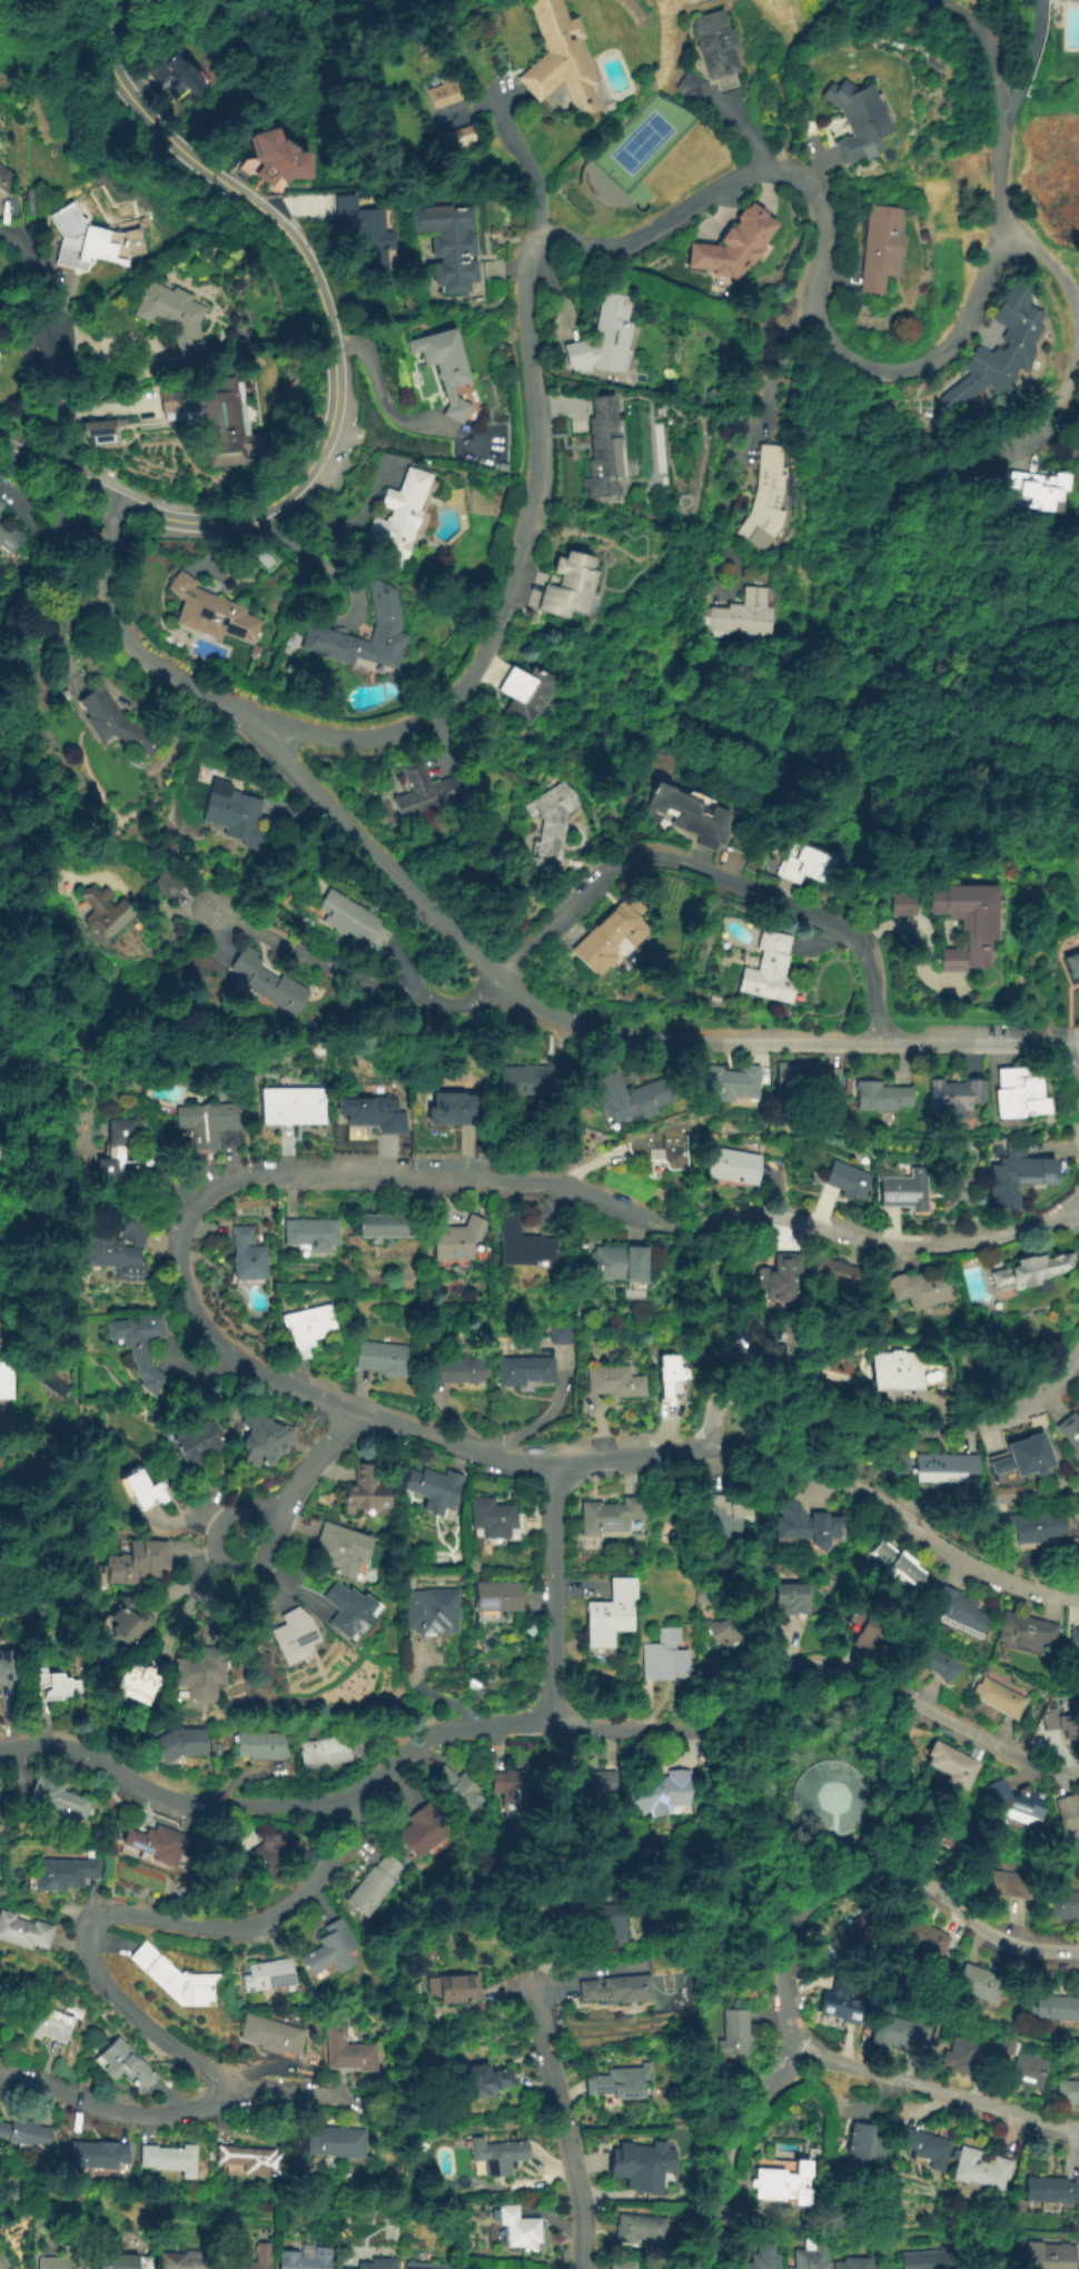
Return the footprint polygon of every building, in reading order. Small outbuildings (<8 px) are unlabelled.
[(546,53),(527,0),(561,0),(570,21),(578,18),(587,39),(581,41),(608,108),(577,121),(562,82),(536,105),(516,80),(546,53)] [(710,82),(692,19),(724,11),(730,30),(736,28),(742,50),(736,51),(743,75),(735,77),(738,88),(720,92),(716,80),(710,82)] [(181,105),(172,96),(176,92),(168,82),(161,88),(148,73),(179,46),(207,78),(206,79),(211,86),(197,98),(194,95),(181,105)] [(705,83),(693,102),(674,89),(687,71),(705,83)] [(863,91),(879,83),(901,132),(883,140),(888,151),(845,170),(834,146),(854,138),(842,111),(822,98),(832,82),(841,88),(845,80),(863,91)] [(462,100),(432,110),(426,91),(455,81),(462,100)] [(291,150),(307,149),(309,179),(285,180),(275,174),(268,185),(250,172),(259,160),(251,156),(246,131),(274,125),(277,140),(280,136),(295,146),(291,150)] [(476,146),(448,155),(442,135),(469,126),(476,146)] [(9,195),(0,189),(0,166),(11,171),(9,195)] [(36,212),(27,212),(26,188),(34,187),(36,212)] [(389,275),(358,277),(356,232),(338,234),(336,196),(359,195),(359,199),(378,198),(378,210),(386,209),(387,231),(397,231),(398,251),(388,252),(389,275)] [(62,239),(49,217),(72,202),(86,225),(126,232),(143,230),(146,255),(129,257),(126,268),(92,257),(90,264),(81,261),(79,271),(55,265),(62,239)] [(741,280),(714,278),(715,271),(687,269),(690,245),(720,247),(720,250),(723,250),(726,246),(721,242),(731,228),(735,230),(741,222),(736,220),(744,209),(748,211),(753,202),(770,215),(768,217),(781,226),(766,246),(773,250),(764,261),(761,259),(755,267),(752,265),(741,280)] [(478,283),(471,284),(472,293),(443,295),(443,287),(435,287),(434,265),(444,265),(444,259),(433,259),(433,240),(440,240),(440,231),(410,232),(409,212),(424,211),(423,206),(453,205),(453,210),(474,209),(475,228),(467,229),(467,237),(476,236),(477,257),(469,257),(471,264),(478,264),(478,283)] [(904,278),(891,276),(889,297),(863,294),(872,206),(911,209),(904,278)] [(976,387),(942,414),(931,399),(963,374),(956,369),(969,346),(981,354),(986,346),(993,350),(999,341),(992,338),(998,327),(981,318),(1003,279),(1024,291),(1019,300),(1041,313),(1032,327),(1042,333),(1030,356),(1020,350),(993,397),(976,387)] [(198,326),(207,361),(181,368),(171,327),(155,319),(151,326),(132,316),(139,301),(131,298),(138,285),(147,288),(150,281),(171,291),(174,285),(195,295),(191,301),(207,308),(198,326)] [(593,339),(602,291),(633,297),(628,324),(635,325),(625,376),(592,370),(571,376),(564,347),(593,339)] [(449,403),(438,361),(410,369),(404,343),(457,329),(472,384),(454,389),(456,398),(471,407),(459,426),(442,416),(449,403)] [(234,375),(242,462),(205,465),(199,415),(160,419),(157,389),(196,385),(196,378),(234,375)] [(591,503),(590,494),(583,495),(581,480),(592,479),(590,462),(594,462),(588,419),(596,418),(594,398),(616,396),(625,466),(634,465),(637,488),(627,489),(628,498),(591,503)] [(79,420),(80,436),(89,435),(90,443),(111,442),(111,433),(112,432),(112,425),(125,424),(123,416),(79,420)] [(761,488),(762,446),(785,447),(784,476),(791,476),(790,493),(785,512),(793,514),(790,528),(770,555),(741,534),(755,513),(761,488)] [(402,568),(374,559),(379,542),(368,538),(375,519),(385,523),(387,517),(392,518),(394,512),(380,508),(387,489),(399,494),(407,467),(435,476),(433,483),(438,485),(423,533),(416,531),(406,562),(404,561),(402,568)] [(1051,516),(1021,511),(1021,507),(1012,506),(1013,497),(998,495),(1001,472),(1038,477),(1039,470),(1058,474),(1051,516)] [(12,555),(0,546),(0,516),(26,536),(12,555)] [(593,618),(576,614),(574,622),(542,613),(550,585),(563,588),(574,551),(601,558),(597,572),(605,574),(593,618)] [(192,588),(249,611),(246,617),(261,624),(254,645),(261,648),(257,662),(245,657),(249,646),(224,636),(221,642),(175,625),(184,603),(165,589),(178,571),(197,583),(192,588)] [(375,625),(366,578),(393,573),(403,625),(400,635),(409,637),(398,673),(356,660),(354,668),(300,653),(308,625),(369,644),(375,625)] [(774,640),(706,632),(710,610),(729,612),(730,605),(745,606),(748,585),(772,588),(770,607),(778,608),(774,640)] [(533,731),(506,712),(515,700),(504,692),(521,667),(533,676),(541,665),(566,683),(533,731)] [(111,736),(100,744),(85,721),(89,717),(79,702),(101,687),(121,719),(161,740),(150,759),(111,736)] [(449,806),(400,825),(390,800),(408,792),(400,771),(422,762),(430,785),(451,777),(471,784),(462,811),(449,806)] [(261,852),(241,848),(242,842),(222,838),(225,828),(204,822),(212,780),(235,784),(232,794),(263,801),(257,826),(266,829),(261,852)] [(571,815),(561,863),(529,858),(533,842),(540,843),(544,823),(538,815),(532,820),(524,810),(567,781),(584,806),(571,815)] [(715,848),(707,844),(705,851),(686,844),(690,838),(661,826),(665,816),(654,813),(650,824),(633,818),(646,783),(676,794),(679,789),(707,801),(706,806),(723,813),(717,826),(723,829),(715,848)] [(769,878),(783,841),(821,856),(810,884),(793,878),(789,885),(769,878)] [(185,883),(171,900),(152,885),(166,869),(185,883)] [(931,972),(931,949),(954,949),(953,915),(918,916),(917,891),(933,891),(933,884),(982,882),(984,951),(977,952),(978,971),(931,972)] [(112,940),(103,931),(97,938),(82,922),(92,912),(79,899),(91,888),(98,894),(105,888),(111,894),(103,902),(111,910),(123,899),(138,915),(112,940)] [(382,951),(369,944),(368,947),(346,932),(344,935),(323,923),(327,914),(318,909),(329,890),(383,921),(379,927),(392,934),(382,951)] [(905,915),(880,915),(880,890),(905,891),(905,915)] [(590,980),(561,950),(621,893),(639,912),(630,920),(644,934),(626,950),(612,934),(603,943),(615,955),(590,980)] [(782,1004),(730,991),(736,967),(752,970),(756,952),(750,950),(755,929),(785,938),(775,975),(789,980),(782,1004)] [(1051,959),(1078,947),(1078,1005),(1073,1002),(1077,995),(1068,975),(1060,979),(1051,959)] [(294,1020),(242,985),(246,981),(228,969),(242,948),(261,960),(257,968),(278,981),(283,974),(311,994),(294,1020)] [(834,1101),(772,1102),(772,1062),(804,1061),(804,1069),(834,1068),(834,1101)] [(749,1099),(724,1096),(723,1104),(706,1102),(707,1096),(692,1093),(695,1062),(714,1064),(713,1072),(733,1074),(734,1063),(753,1066),(749,1099)] [(488,1100),(488,1067),(537,1066),(538,1099),(488,1100)] [(1042,1113),(1013,1116),(1013,1119),(989,1121),(987,1090),(991,1090),(989,1069),(1010,1068),(1011,1076),(1032,1074),(1033,1099),(1042,1099),(1042,1113)] [(603,1122),(600,1114),(594,1117),(581,1081),(610,1070),(617,1091),(657,1077),(665,1099),(645,1107),(647,1112),(631,1119),(628,1113),(603,1122)] [(952,1121),(930,1122),(930,1112),(919,1112),(919,1078),(936,1078),(936,1083),(973,1082),(973,1104),(962,1104),(962,1111),(952,1111),(952,1121)] [(903,1110),(847,1109),(848,1080),(873,1081),(873,1088),(904,1088),(903,1110)] [(327,1127),(264,1128),(263,1089),(327,1089),(327,1127)] [(339,1104),(331,1106),(331,1092),(340,1092),(339,1104)] [(463,1120),(419,1121),(419,1103),(427,1103),(427,1096),(463,1096),(463,1120)] [(397,1133),(369,1133),(369,1126),(347,1124),(347,1097),(393,1098),(393,1113),(397,1113),(397,1133)] [(220,1152),(194,1155),(191,1129),(176,1130),(175,1108),(239,1102),(241,1131),(219,1132),(220,1152)] [(98,1181),(98,1161),(113,1161),(113,1149),(107,1149),(106,1118),(136,1117),(137,1142),(125,1142),(126,1162),(140,1161),(140,1150),(158,1150),(158,1168),(139,1169),(140,1187),(117,1187),(117,1180),(98,1181)] [(667,1124),(682,1126),(680,1172),(656,1171),(657,1162),(639,1161),(639,1155),(622,1153),(622,1145),(667,1124)] [(982,1206),(983,1167),(992,1167),(993,1157),(1002,1158),(1002,1138),(1019,1139),(1018,1160),(1048,1161),(1047,1187),(1004,1186),(1003,1207),(982,1206)] [(748,1188),(699,1177),(705,1147),(754,1157),(748,1188)] [(852,1205),(833,1197),(834,1192),(814,1183),(825,1159),(864,1176),(852,1205)] [(917,1213),(901,1213),(900,1207),(870,1207),(870,1178),(903,1178),(903,1166),(917,1166),(917,1213)] [(413,1237),(359,1237),(359,1215),(413,1215),(413,1237)] [(474,1246),(467,1246),(467,1260),(435,1260),(435,1228),(458,1227),(464,1215),(484,1223),(474,1246)] [(547,1268),(492,1266),(494,1215),(516,1216),(515,1236),(536,1237),(536,1240),(548,1241),(547,1268)] [(141,1252),(140,1262),(147,1262),(147,1281),(115,1281),(115,1269),(87,1268),(87,1231),(113,1231),(113,1240),(121,1240),(125,1235),(119,1232),(126,1218),(151,1229),(141,1252)] [(340,1245),(331,1245),(331,1254),(309,1254),(309,1245),(285,1245),(285,1219),(340,1219),(340,1245)] [(268,1279),(236,1280),(235,1246),(230,1246),(230,1227),(253,1227),(254,1246),(267,1246),(268,1279)] [(631,1285),(570,1281),(571,1256),(585,1257),(585,1247),(633,1249),(631,1285)] [(784,1305),(761,1304),(762,1297),(748,1296),(749,1267),(765,1268),(765,1251),(793,1252),(792,1275),(785,1275),(784,1305)] [(989,1292),(984,1275),(1008,1269),(1007,1261),(1036,1255),(1037,1260),(1066,1254),(1070,1271),(1041,1279),(1043,1290),(1030,1294),(1029,1288),(1004,1294),(1003,1289),(989,1292)] [(853,1270),(847,1294),(799,1279),(805,1257),(853,1270)] [(938,1301),(899,1314),(894,1299),(882,1302),(875,1279),(897,1274),(898,1278),(913,1272),(915,1279),(930,1275),(938,1301)] [(299,1361),(291,1335),(287,1336),(281,1317),(331,1302),(340,1334),(315,1340),(317,1347),(308,1349),(310,1358),(299,1361)] [(150,1368),(168,1380),(156,1399),(138,1387),(142,1381),(137,1377),(135,1365),(131,1365),(129,1350),(125,1351),(122,1338),(108,1340),(106,1324),(162,1316),(166,1340),(147,1342),(150,1368)] [(548,1347),(547,1325),(566,1325),(566,1346),(548,1347)] [(784,1369),(732,1364),(735,1328),(788,1334),(784,1369)] [(406,1379),(383,1377),(384,1371),(356,1369),(358,1340),(409,1346),(406,1379)] [(944,1381),(910,1381),(910,1393),(860,1391),(860,1350),(944,1350),(944,1381)] [(673,1406),(650,1406),(650,1401),(644,1403),(643,1369),(647,1369),(647,1358),(673,1358),(673,1406)] [(475,1384),(430,1383),(430,1359),(476,1360),(475,1384)] [(491,1389),(491,1359),(547,1359),(547,1386),(531,1386),(531,1381),(515,1381),(515,1389),(491,1389)] [(12,1400),(0,1400),(0,1363),(11,1363),(12,1400)] [(635,1398),(580,1398),(580,1368),(622,1368),(622,1378),(635,1378),(635,1398)] [(275,1467),(260,1462),(257,1470),(241,1464),(247,1449),(241,1447),(249,1428),(239,1425),(245,1409),(294,1429),(283,1456),(279,1455),(275,1467)] [(1073,1423),(1078,1419),(1078,1456),(1072,1462),(1048,1427),(1067,1413),(1073,1423)] [(222,1448),(211,1454),(209,1450),(199,1456),(202,1463),(189,1469),(172,1438),(211,1418),(220,1436),(217,1437),(222,1448)] [(1039,1467),(1026,1472),(1027,1476),(1017,1479),(1016,1475),(998,1480),(996,1473),(979,1477),(974,1458),(993,1453),(991,1445),(1030,1434),(1039,1467)] [(107,1447),(100,1451),(96,1445),(100,1439),(107,1447)] [(971,1474),(954,1474),(954,1484),(898,1485),(898,1480),(880,1480),(880,1456),(971,1455),(971,1474)] [(346,1508),(346,1483),(356,1483),(355,1464),(377,1464),(378,1483),(392,1483),(393,1507),(346,1508)] [(141,1512),(132,1497),(127,1499),(117,1483),(141,1468),(151,1487),(162,1480),(167,1489),(164,1492),(169,1502),(161,1506),(159,1502),(141,1512)] [(454,1512),(445,1508),(443,1516),(424,1509),(428,1497),(404,1489),(410,1470),(422,1475),(424,1469),(444,1477),(446,1470),(466,1477),(454,1512)] [(701,1540),(702,1517),(694,1517),(694,1495),(719,1495),(719,1504),(749,1505),(749,1528),(733,1527),(733,1542),(701,1540)] [(583,1537),(582,1500),(604,1500),(604,1505),(624,1505),(623,1496),(647,1496),(649,1520),(633,1520),(633,1532),(601,1533),(601,1537),(583,1537)] [(795,1515),(815,1515),(815,1518),(834,1519),(834,1544),(815,1544),(815,1554),(794,1554),(794,1545),(763,1544),(764,1518),(772,1518),(766,1507),(788,1497),(795,1515)] [(512,1538),(484,1539),(484,1528),(472,1528),(472,1498),(495,1498),(495,1505),(515,1505),(515,1512),(518,1512),(518,1529),(512,1529),(512,1538)] [(1035,1544),(982,1545),(981,1516),(1046,1514),(1047,1538),(1035,1538),(1035,1544)] [(1065,1522),(1078,1520),(1078,1557),(1067,1558),(1065,1522)] [(363,1582),(324,1568),(327,1559),(318,1555),(323,1543),(317,1542),(324,1522),(377,1540),(363,1582)] [(901,1594),(854,1555),(869,1537),(915,1576),(901,1594)] [(103,1585),(105,1577),(99,1577),(99,1565),(105,1565),(105,1555),(127,1556),(128,1540),(168,1543),(167,1573),(160,1572),(159,1581),(138,1579),(138,1586),(103,1585)] [(616,1647),(590,1647),(587,1602),(612,1602),(612,1577),(639,1576),(640,1599),(635,1599),(635,1632),(615,1632),(616,1647)] [(523,1609),(501,1611),(501,1623),(476,1623),(476,1582),(523,1582),(523,1609)] [(355,1645),(328,1624),(338,1611),(323,1598),(335,1583),(348,1593),(352,1589),(363,1598),(367,1593),(385,1607),(355,1645)] [(802,1615),(780,1614),(780,1604),(771,1604),(772,1584),(803,1585),(802,1615)] [(967,1642),(915,1618),(931,1584),(951,1593),(950,1597),(967,1605),(963,1612),(978,1617),(967,1642)] [(459,1635),(418,1636),(418,1628),(407,1628),(406,1589),(458,1588),(459,1635)] [(127,1652),(98,1623),(126,1595),(155,1623),(127,1652)] [(266,1631),(281,1624),(277,1615),(294,1606),(306,1616),(316,1639),(307,1644),(308,1648),(299,1653),(300,1657),(281,1665),(266,1631)] [(1026,1655),(983,1642),(994,1609),(1049,1627),(1042,1647),(1030,1643),(1026,1655)] [(729,1654),(709,1625),(719,1618),(721,1623),(735,1614),(751,1638),(729,1654)] [(863,1655),(841,1645),(851,1622),(873,1632),(863,1655)] [(694,1675),(676,1676),(677,1681),(643,1682),(642,1644),(659,1644),(657,1626),(681,1625),(682,1651),(693,1649),(694,1675)] [(1063,1629),(1078,1631),(1078,1654),(1061,1653),(1063,1629)] [(928,1674),(903,1663),(913,1642),(948,1657),(958,1672),(937,1686),(928,1674)] [(217,1700),(187,1701),(187,1688),(174,1688),(174,1658),(189,1658),(189,1647),(227,1647),(227,1683),(217,1684),(217,1700)] [(1,1687),(0,1687),(0,1652),(19,1652),(19,1681),(1,1681),(1,1687)] [(120,1680),(125,1667),(130,1669),(133,1661),(146,1666),(150,1657),(168,1665),(149,1708),(129,1700),(111,1701),(110,1681),(120,1680)] [(81,1695),(72,1695),(72,1697),(62,1697),(62,1701),(36,1702),(36,1667),(46,1667),(47,1673),(65,1673),(65,1677),(72,1677),(72,1680),(81,1680),(81,1695)] [(1012,1722),(966,1697),(976,1676),(1023,1701),(1012,1722)] [(1055,1713),(1078,1714),(1078,1742),(1053,1741),(1053,1732),(1035,1731),(1036,1704),(1055,1705),(1055,1713)] [(324,1767),(301,1768),(300,1742),(317,1741),(357,1726),(367,1752),(324,1767)] [(179,1764),(176,1757),(165,1764),(151,1738),(171,1728),(207,1728),(207,1755),(186,1754),(186,1764),(179,1764)] [(288,1760),(249,1761),(249,1754),(236,1754),(236,1734),(288,1733),(288,1760)] [(957,1790),(937,1780),(940,1773),(919,1763),(923,1755),(919,1753),(927,1737),(971,1761),(957,1790)] [(845,1837),(859,1832),(869,1823),(874,1811),(877,1796),(873,1783),(865,1772),(854,1763),(841,1760),(826,1760),(814,1766),(804,1775),(798,1787),(796,1802),(800,1815),(808,1826),(819,1835),(832,1839),(845,1837)] [(472,1814),(430,1776),(443,1764),(457,1777),(465,1770),(482,1785),(478,1790),(486,1799),(472,1814)] [(672,1776),(672,1768),(697,1768),(697,1805),(674,1804),(676,1814),(659,1820),(655,1811),(640,1816),(631,1790),(672,1776)] [(493,1795),(493,1770),(540,1770),(540,1795),(493,1795)] [(608,1771),(608,1803),(563,1803),(563,1771),(608,1771)] [(81,1829),(24,1806),(38,1774),(65,1785),(62,1790),(91,1802),(81,1829)] [(981,1804),(973,1785),(994,1776),(1003,1796),(1010,1793),(1007,1787),(1018,1783),(1021,1789),(1038,1795),(1028,1826),(988,1813),(989,1807),(981,1804)] [(1069,1801),(1078,1798),(1078,1833),(1059,1837),(1057,1830),(1048,1832),(1046,1820),(1051,1819),(1046,1796),(1067,1792),(1069,1801)] [(418,1859),(412,1850),(408,1852),(395,1834),(412,1822),(407,1817),(430,1801),(454,1833),(418,1859)] [(176,1872),(119,1850),(128,1829),(141,1834),(143,1827),(152,1831),(156,1823),(190,1836),(176,1872)] [(910,1850),(923,1827),(959,1850),(946,1871),(910,1850)] [(280,1845),(293,1836),(306,1853),(286,1869),(290,1875),(261,1899),(235,1863),(260,1843),(260,1834),(280,1834),(280,1845)] [(367,1918),(345,1901),(372,1864),(375,1866),(385,1852),(404,1866),(367,1918)] [(100,1879),(82,1879),(82,1886),(67,1886),(66,1891),(34,1890),(36,1857),(100,1860),(100,1879)] [(1024,1915),(1008,1913),(1009,1898),(983,1895),(986,1869),(1029,1873),(1024,1915)] [(1043,1891),(1078,1892),(1078,1919),(1043,1919),(1043,1891)] [(626,1940),(553,1943),(552,1905),(624,1903),(626,1940)] [(30,1950),(0,1940),(0,1909),(16,1914),(13,1919),(32,1924),(33,1920),(55,1926),(47,1950),(31,1945),(30,1950)] [(832,1954),(818,1938),(849,1910),(863,1926),(832,1954)] [(931,1960),(889,1935),(901,1913),(944,1938),(931,1960)] [(317,1984),(300,1959),(320,1945),(317,1940),(326,1934),(321,1928),(340,1915),(359,1948),(349,1954),(356,1965),(339,1975),(337,1972),(317,1984)] [(180,2010),(127,1959),(143,1941),(179,1974),(184,1970),(189,1975),(219,1974),(219,1990),(214,1991),(214,2008),(180,2010)] [(298,1992),(277,1996),(276,1986),(242,1993),(239,1975),(247,1973),(246,1965),(290,1956),(298,1992)] [(946,1990),(956,1962),(997,1976),(987,2004),(946,1990)] [(72,1976),(59,1979),(57,1973),(67,1968),(67,1966),(72,1976)] [(481,2002),(442,2004),(440,1994),(428,1995),(427,1978),(479,1975),(481,2002)] [(644,2000),(606,2003),(606,1999),(582,2001),(580,1983),(598,1981),(598,1988),(604,1988),(603,1980),(642,1975),(644,2000)] [(854,2028),(839,2023),(837,2030),(819,2024),(821,2018),(810,2014),(816,1992),(826,1994),(830,1982),(844,1986),(840,2000),(861,2005),(854,2028)] [(1027,1994),(1026,2017),(1078,2022),(1078,1999),(1027,1994)] [(63,2045),(41,2035),(39,2041),(22,2033),(37,2002),(76,2020),(63,2045)] [(740,2055),(711,2054),(711,2039),(717,2040),(719,2009),(742,2010),(741,2033),(745,2033),(745,2042),(741,2042),(740,2055)] [(920,2052),(889,2042),(885,2052),(864,2047),(875,2011),(928,2027),(920,2052)] [(298,2055),(281,2051),(279,2055),(259,2050),(260,2045),(237,2039),(245,2013),(305,2030),(298,2055)] [(377,2073),(358,2073),(358,2069),(326,2069),(325,2022),(347,2021),(347,2044),(377,2043),(377,2073)] [(1016,2037),(1008,2055),(994,2051),(1002,2031),(1016,2037)] [(936,2069),(941,2051),(946,2052),(952,2034),(974,2041),(977,2037),(993,2042),(987,2060),(971,2054),(963,2078),(936,2069)] [(146,2090),(136,2079),(130,2083),(121,2075),(115,2082),(93,2061),(118,2037),(158,2078),(146,2090)] [(1045,2060),(1035,2091),(1003,2082),(1013,2051),(1045,2060)] [(637,2097),(587,2098),(587,2075),(602,2075),(602,2068),(635,2068),(635,2061),(645,2061),(645,2070),(642,2070),(643,2084),(637,2084),(637,2097)] [(516,2085),(492,2092),(493,2098),(473,2103),(465,2070),(491,2064),(493,2073),(512,2069),(516,2085)] [(1055,2080),(1078,2081),(1078,2108),(1069,2108),(1069,2101),(1052,2100),(1055,2080)] [(46,2153),(0,2142),(0,2123),(9,2126),(12,2116),(36,2121),(36,2126),(51,2129),(46,2153)] [(873,2164),(838,2153),(848,2121),(883,2132),(873,2164)] [(946,2142),(934,2173),(918,2168),(920,2161),(903,2156),(905,2150),(891,2146),(898,2126),(946,2142)] [(306,2156),(309,2127),(367,2131),(364,2160),(306,2156)] [(531,2160),(511,2162),(513,2178),(485,2180),(483,2162),(468,2163),(467,2147),(472,2147),(471,2139),(485,2138),(486,2147),(529,2142),(531,2160)] [(651,2180),(630,2178),(631,2171),(620,2170),(618,2178),(600,2176),(603,2147),(611,2148),(612,2139),(625,2141),(624,2146),(644,2148),(645,2138),(660,2140),(659,2147),(670,2148),(666,2172),(652,2171),(651,2180)] [(1010,2161),(1002,2182),(998,2180),(993,2192),(958,2180),(957,2182),(943,2178),(954,2142),(978,2151),(974,2160),(986,2164),(990,2154),(1010,2161)] [(117,2171),(69,2168),(70,2143),(130,2147),(129,2164),(117,2164),(117,2171)] [(196,2170),(181,2169),(181,2173),(154,2172),(154,2168),(140,2168),(140,2146),(157,2146),(157,2150),(182,2150),(182,2146),(197,2146),(196,2170)] [(224,2176),(224,2164),(217,2164),(217,2146),(235,2146),(235,2149),(275,2150),(275,2177),(245,2176),(245,2164),(239,2164),(239,2176),(224,2176)] [(745,2201),(746,2188),(743,2188),(743,2179),(746,2179),(748,2168),(776,2169),(776,2173),(788,2173),(788,2160),(802,2161),(802,2178),(800,2178),(799,2202),(745,2201)] [(1071,2204),(1018,2202),(1019,2174),(1063,2177),(1062,2181),(1072,2182),(1071,2204)] [(415,2186),(414,2197),(405,2197),(405,2184),(415,2186)] [(19,2186),(19,2196),(6,2196),(6,2186),(19,2186)] [(86,2198),(73,2202),(68,2191),(79,2186),(86,2198)] [(542,2246),(537,2246),(537,2255),(523,2255),(523,2249),(504,2250),(503,2228),(499,2228),(498,2207),(518,2207),(518,2220),(542,2220),(542,2246)] [(606,2242),(607,2226),(612,2226),(613,2214),(665,2218),(663,2247),(606,2242)] [(931,2243),(917,2245),(915,2237),(931,2236),(931,2243)] [(774,2241),(772,2268),(738,2268),(739,2262),(745,2262),(746,2240),(774,2241)] [(1073,2241),(1073,2268),(1036,2268),(1020,2267),(1020,2241),(1073,2241)] [(330,2250),(330,2268),(276,2268),(277,2252),(299,2252),(299,2258),(313,2259),(314,2249),(330,2250)] [(823,2250),(822,2268),(782,2268),(782,2267),(790,2267),(791,2249),(823,2250)] [(939,2249),(940,2268),(896,2268),(894,2252),(939,2249)] [(199,2251),(199,2268),(159,2268),(159,2253),(184,2255),(184,2251),(199,2251)] [(138,2257),(137,2268),(97,2268),(98,2255),(138,2257)] [(861,2256),(861,2268),(829,2268),(829,2261),(838,2261),(838,2257),(861,2256)] [(396,2267),(396,2268),(356,2268),(357,2265),(379,2265),(379,2257),(390,2257),(389,2266),(396,2267)] [(86,2259),(85,2268),(37,2268),(37,2258),(86,2259)] [(626,2258),(626,2268),(601,2268),(601,2258),(626,2258)] [(271,2262),(271,2268),(233,2268),(234,2259),(271,2262)]
